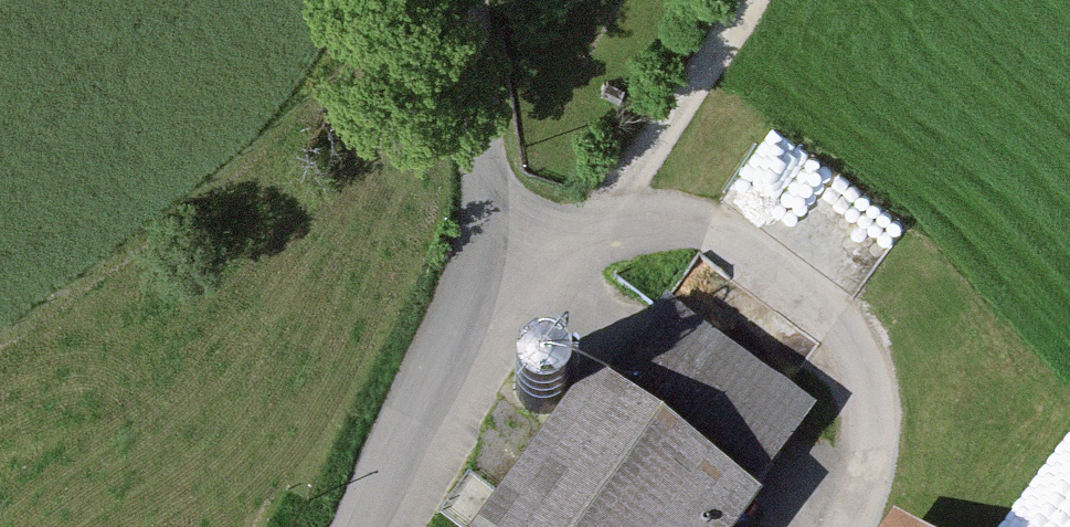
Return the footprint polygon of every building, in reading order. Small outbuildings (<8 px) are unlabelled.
[(788,215),(828,164),(781,127),(741,178),(788,215)] [(767,500),(757,492),(818,409),(668,299),(603,387),(594,381),(486,526),(747,526),(767,500)] [(550,355),(526,361),(515,378),(521,402),(539,414),(559,409),(572,390),(567,365),(550,355)] [(887,526),(909,526),(895,517),(887,526)]
